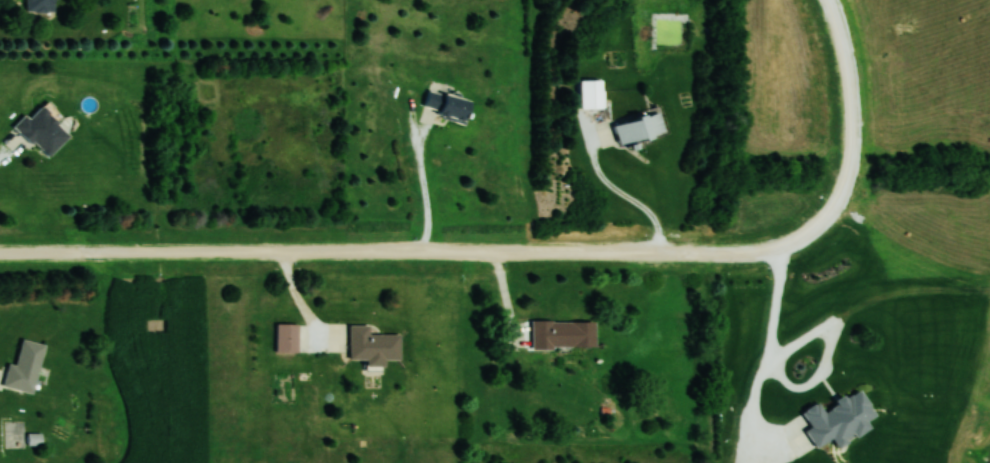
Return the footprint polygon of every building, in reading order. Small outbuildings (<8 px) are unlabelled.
[(27,12),(55,12),(55,0),(27,0),(27,12)] [(581,108),(604,108),(604,80),(581,80),(581,108)] [(425,113),(467,119),(470,98),(428,92),(425,113)] [(71,134),(40,103),(16,127),(47,158),(71,134)] [(613,123),(619,145),(667,132),(661,110),(613,123)] [(532,348),(596,348),(596,321),(532,321),(532,348)] [(299,352),(299,323),(277,323),(277,352),(299,352)] [(370,334),(370,324),(350,325),(350,359),(367,359),(368,365),(401,364),(400,334),(370,334)] [(44,344),(22,339),(16,364),(8,363),(3,386),(34,393),(44,344)]
